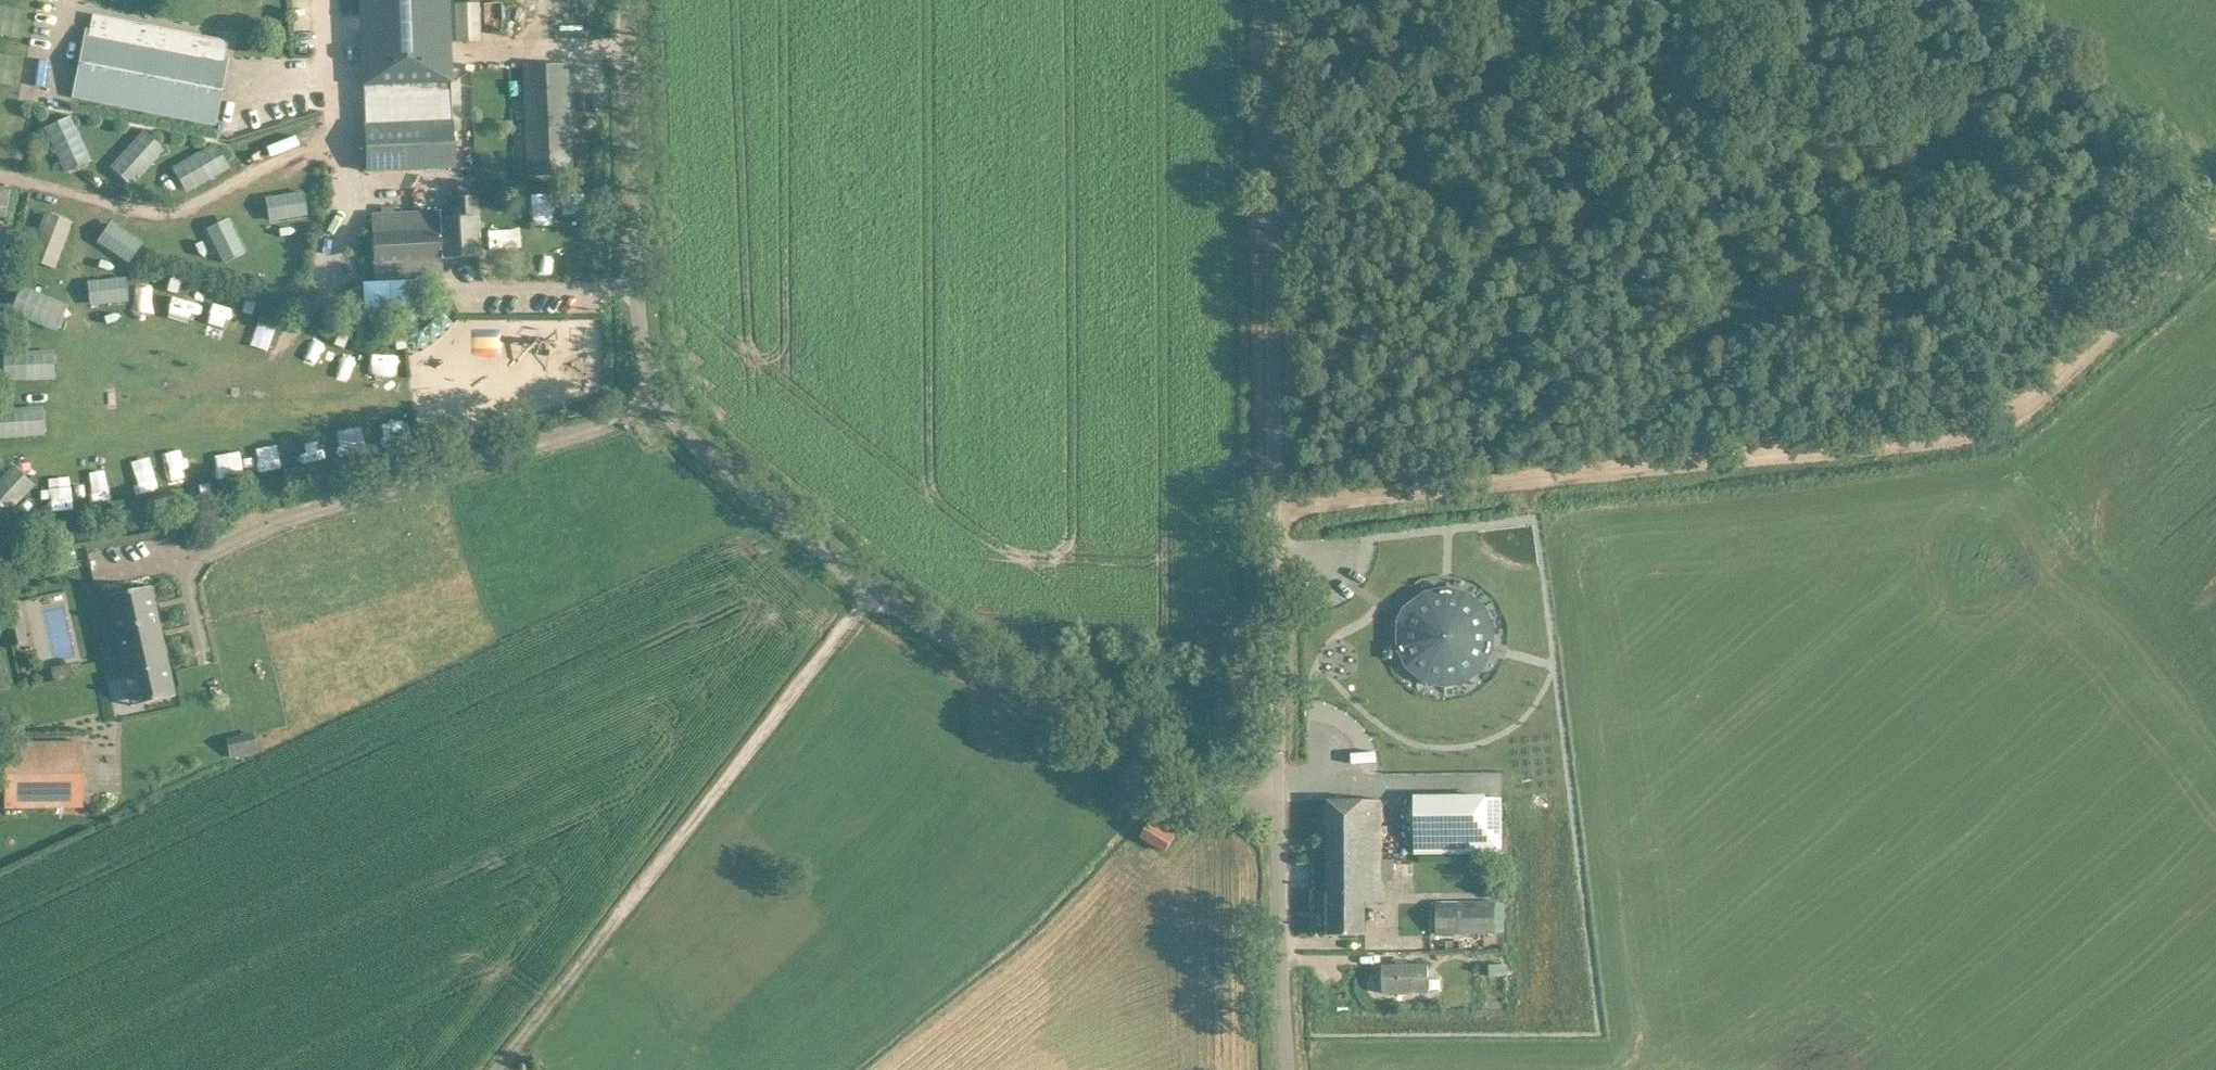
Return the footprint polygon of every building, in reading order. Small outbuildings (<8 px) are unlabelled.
[(362,43),(410,41),(409,5),(447,3),(454,3),(454,0),(360,0),(362,43)] [(556,27),(595,26),(595,0),(593,0),(555,1),(556,27)] [(466,6),(467,31),(508,30),(507,4),(466,6)] [(72,97),(215,125),(228,57),(85,29),(72,97)] [(529,65),(532,119),(573,117),(571,63),(529,65)] [(451,81),(364,85),(367,171),(454,168),(451,81)] [(532,119),(534,174),(576,172),(573,117),(532,119)] [(75,119),(44,132),(62,177),(93,164),(75,119)] [(167,151),(146,131),(109,168),(130,189),(167,151)] [(232,169),(218,143),(171,168),(186,195),(232,169)] [(10,216),(13,187),(0,185),(0,215),(10,216)] [(305,194),(267,200),(271,226),(309,220),(305,194)] [(441,219),(440,212),(424,213),(427,260),(480,257),(477,197),(451,198),(452,218),(441,219)] [(371,215),(373,263),(427,260),(424,213),(371,215)] [(75,225),(49,214),(28,264),(54,275),(66,246),(75,225)] [(230,221),(208,233),(225,267),(248,257),(230,221)] [(110,223),(97,242),(111,251),(131,265),(144,245),(110,223)] [(133,304),(130,278),(108,281),(87,284),(90,309),(133,304)] [(406,285),(377,285),(378,314),(406,313),(406,285)] [(68,306),(21,288),(11,316),(57,334),(68,306)] [(168,321),(192,327),(198,303),(173,297),(168,321)] [(527,299),(514,299),(514,315),(527,315),(527,299)] [(254,317),(247,339),(264,344),(271,322),(254,317)] [(473,335),(473,353),(500,354),(501,336),(473,335)] [(52,354),(4,353),(3,382),(51,384),(52,354)] [(44,408),(0,410),(0,440),(46,438),(44,408)] [(366,423),(340,427),(345,455),(370,451),(366,423)] [(303,441),(305,464),(328,462),(326,439),(303,441)] [(262,471),(287,468),(284,443),(259,446),(262,471)] [(217,456),(222,482),(245,478),(240,452),(217,456)] [(169,468),(174,491),(199,486),(193,463),(169,468)] [(0,482),(0,520),(1,521),(36,485),(16,466),(0,482)] [(155,472),(137,477),(143,498),(161,493),(155,472)] [(41,509),(68,505),(64,483),(38,487),(41,509)] [(124,678),(129,677),(129,676),(139,674),(145,702),(144,702),(145,703),(175,696),(151,586),(106,596),(106,597),(96,599),(109,658),(119,656),(124,678)] [(1429,599),(1414,614),(1407,633),(1409,653),(1423,673),(1438,681),(1458,684),(1476,680),(1492,665),(1499,646),(1497,626),(1486,608),(1466,594),(1446,593),(1429,599)] [(0,609),(0,622),(21,618),(18,605),(0,609)] [(252,735),(228,740),(231,758),(256,753),(252,735)] [(4,743),(4,808),(83,807),(83,742),(4,743)] [(1502,855),(1501,776),(1474,776),(1475,800),(1413,801),(1414,856),(1502,855)] [(1382,859),(1381,800),(1327,800),(1327,860),(1382,859)] [(1141,837),(1166,852),(1175,837),(1150,822),(1141,837)] [(1382,859),(1327,860),(1328,936),(1365,935),(1365,901),(1382,901),(1382,859)] [(1459,904),(1435,904),(1435,935),(1497,934),(1497,903),(1459,904)] [(1382,965),(1383,993),(1429,992),(1428,964),(1382,965)]
